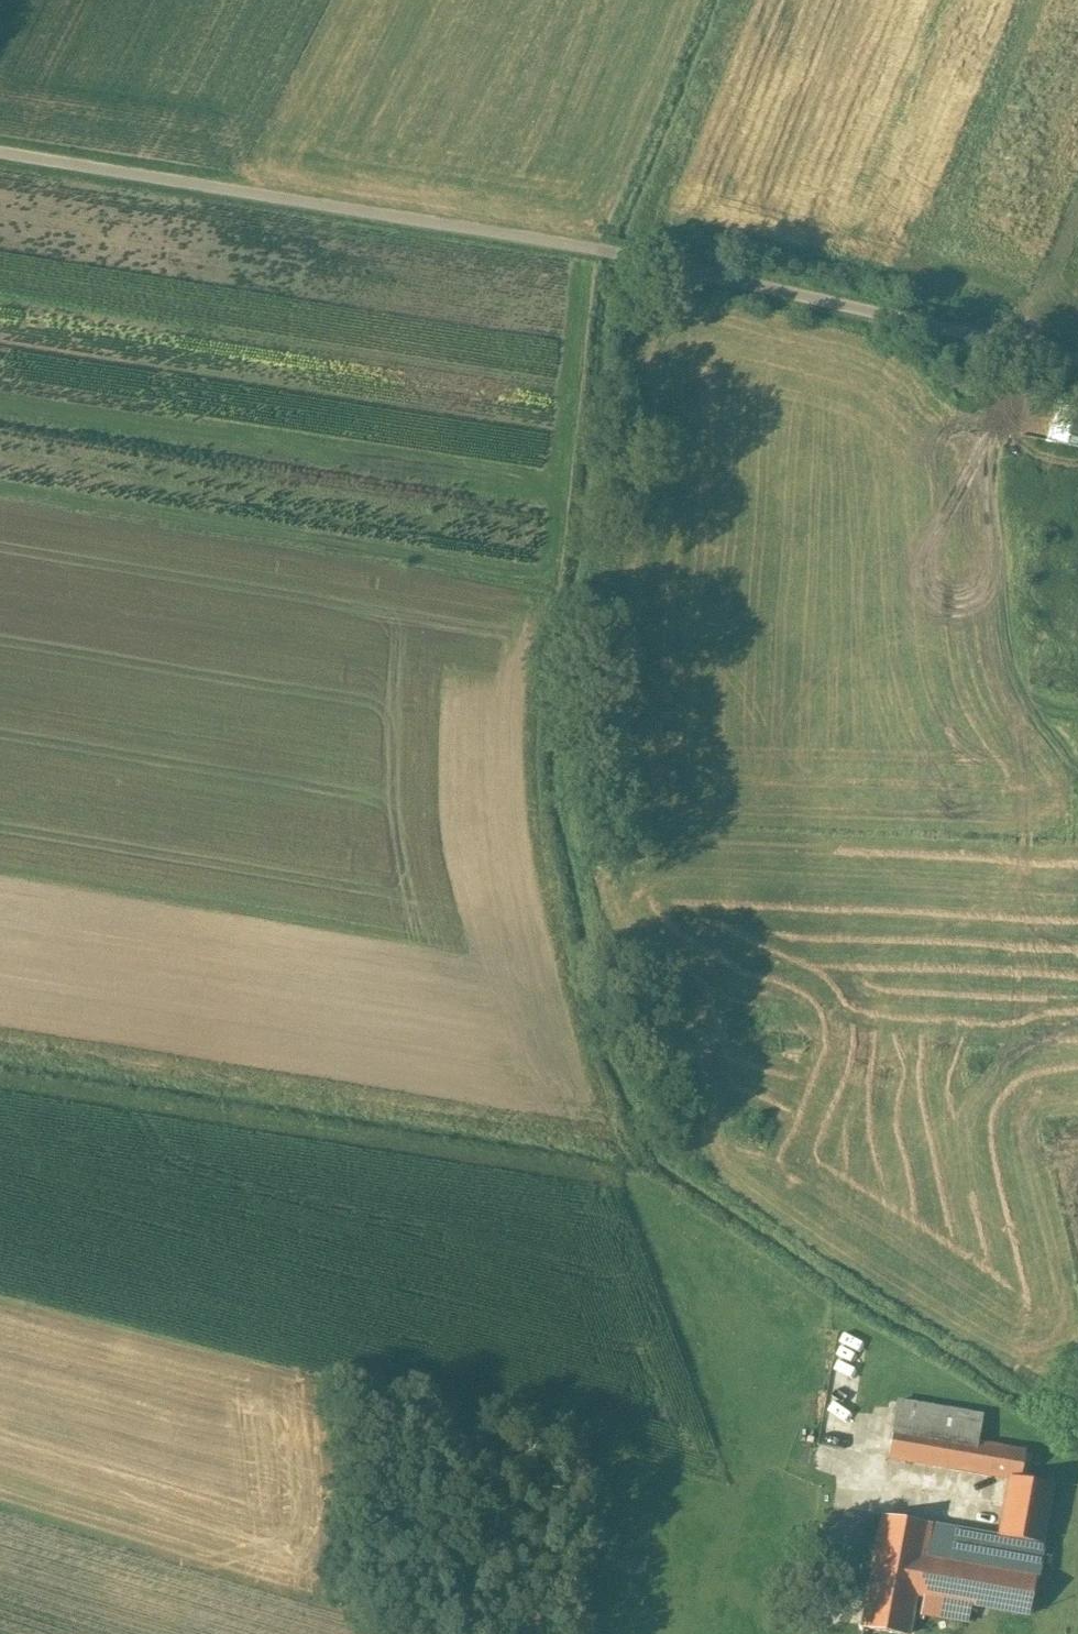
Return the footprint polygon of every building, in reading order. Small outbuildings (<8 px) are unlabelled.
[(983,1417),(898,1403),(893,1429),(978,1444),(983,1417)] [(882,1516),(861,1628),(896,1633),(907,1633),(915,1595),(924,1597),(1029,1615),(1052,1485),(1020,1480),(1025,1452),(978,1444),(893,1429),(888,1458),(1009,1479),(998,1537),(882,1516)]
